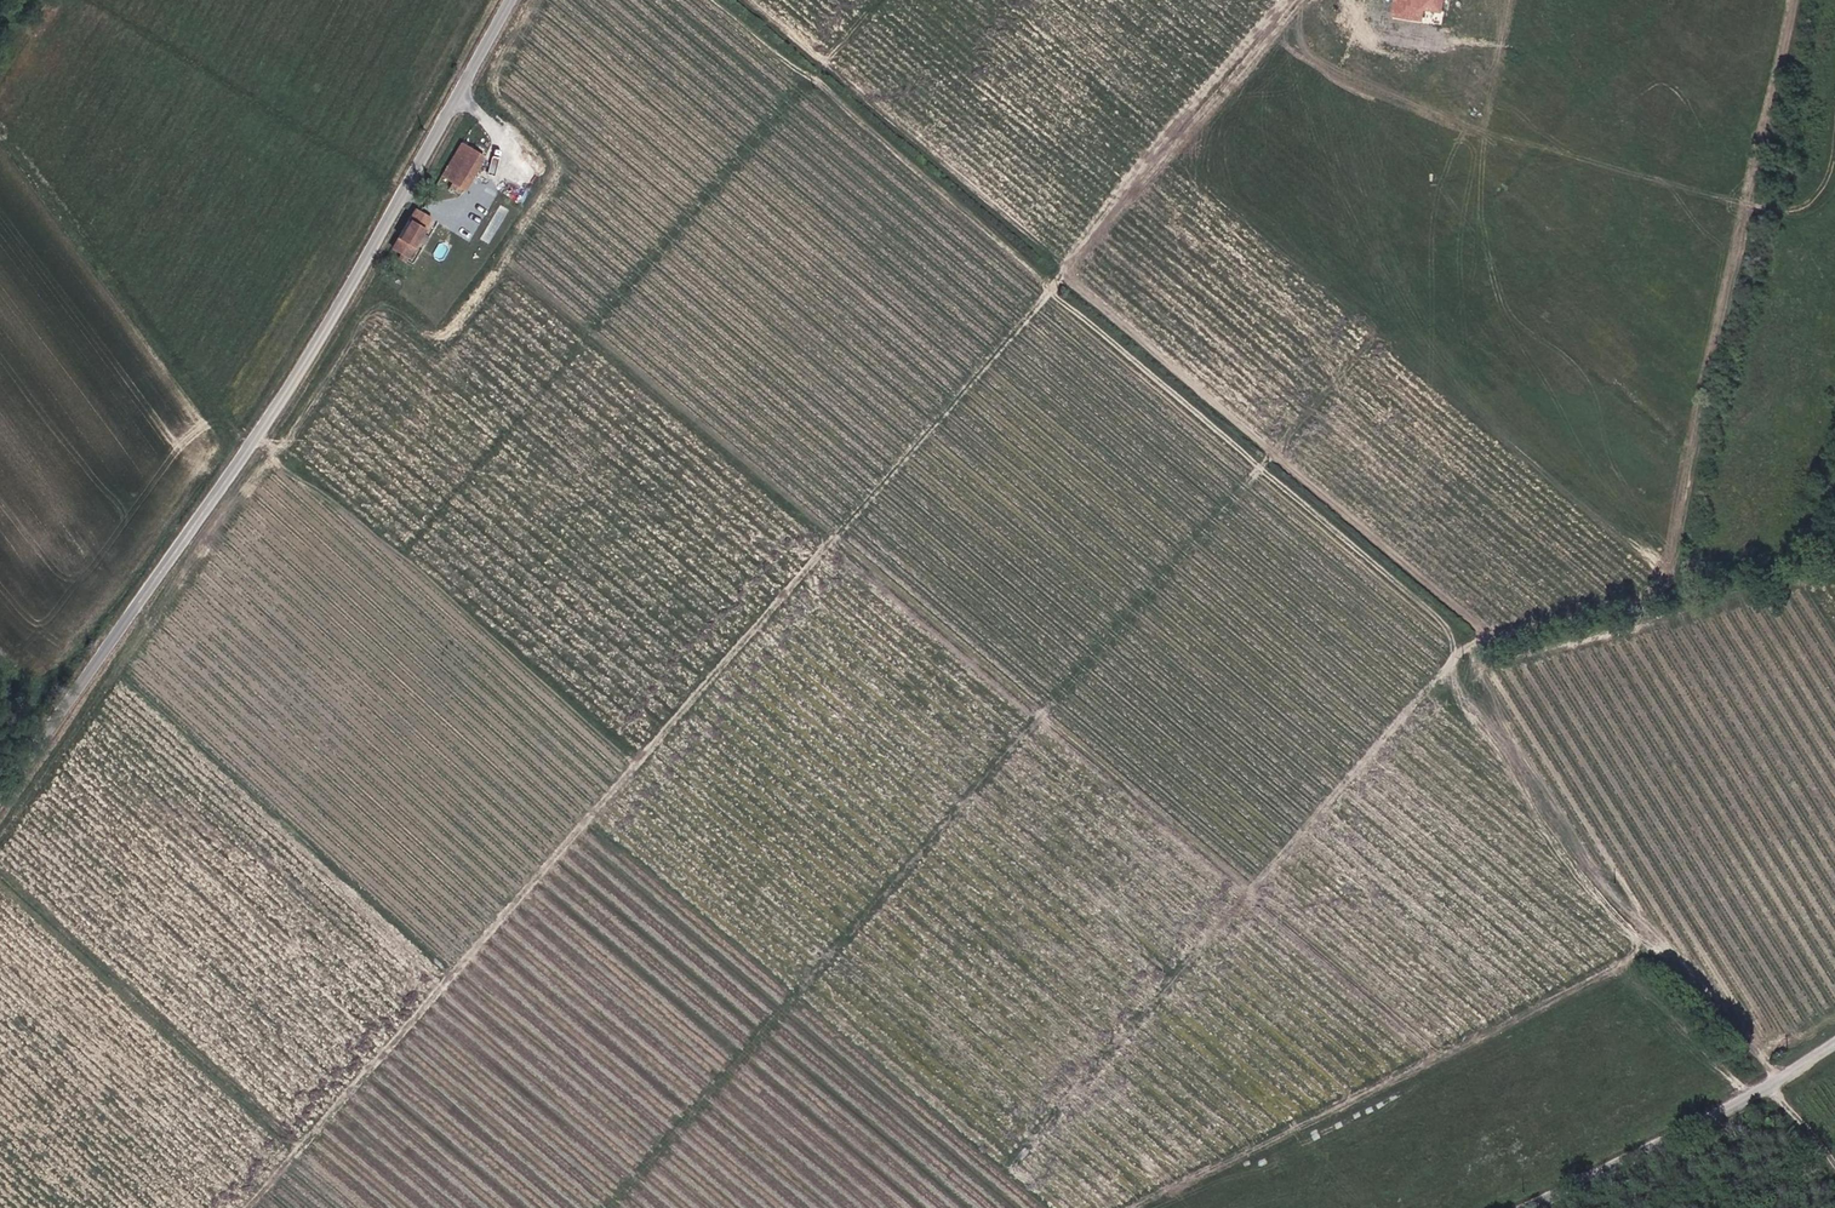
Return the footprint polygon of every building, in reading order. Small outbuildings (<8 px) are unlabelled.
[(1430,19),(1445,0),(1407,0),(1430,19)] [(482,167),(466,158),(452,184),(466,193),(482,167)] [(433,225),(417,215),(394,256),(411,265),(433,225)]
